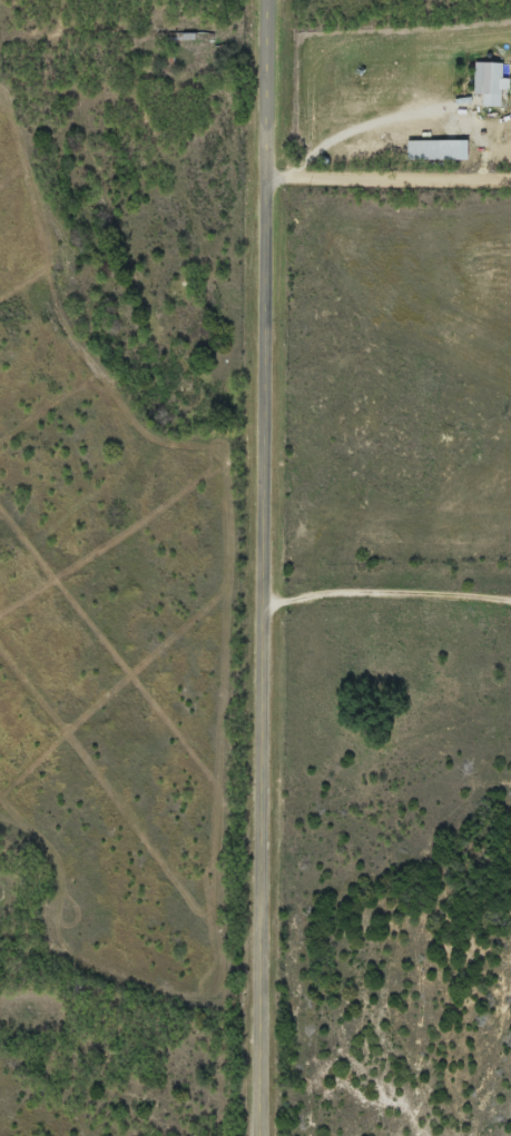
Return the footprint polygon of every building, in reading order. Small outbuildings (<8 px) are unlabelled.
[(499,78),(499,63),(470,62),(469,96),(478,96),(478,107),(497,107),(498,91),(505,91),(506,78),(499,78)]
